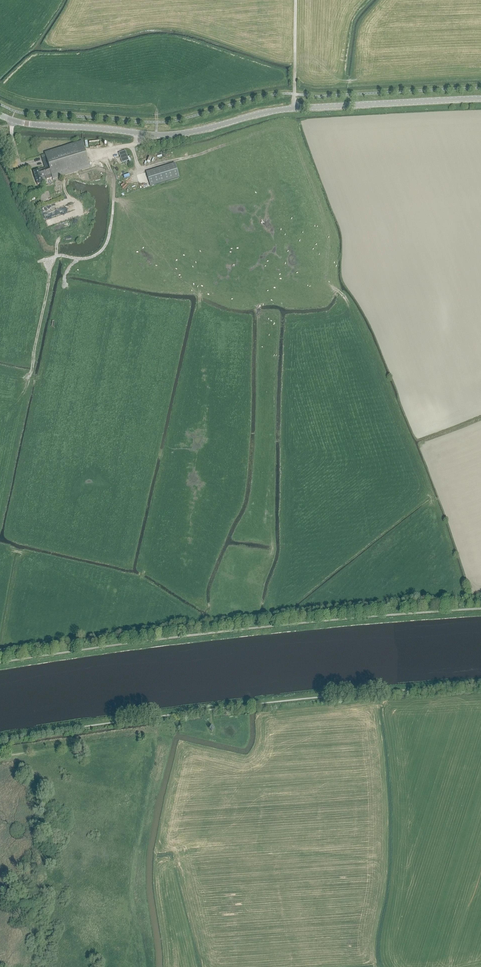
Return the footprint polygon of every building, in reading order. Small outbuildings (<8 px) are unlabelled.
[(52,179),(90,168),(82,141),(44,152),(45,154),(41,155),(45,169),(39,170),(34,172),(33,172),(37,185),(42,183),(42,184),(48,183),(47,179),(52,178),(52,179)] [(128,160),(125,151),(118,153),(122,163),(128,160)] [(175,163),(146,172),(150,186),(179,178),(175,163)] [(54,210),(44,214),(46,219),(56,215),(54,210)] [(46,220),(48,225),(56,222),(54,217),(46,220)]
